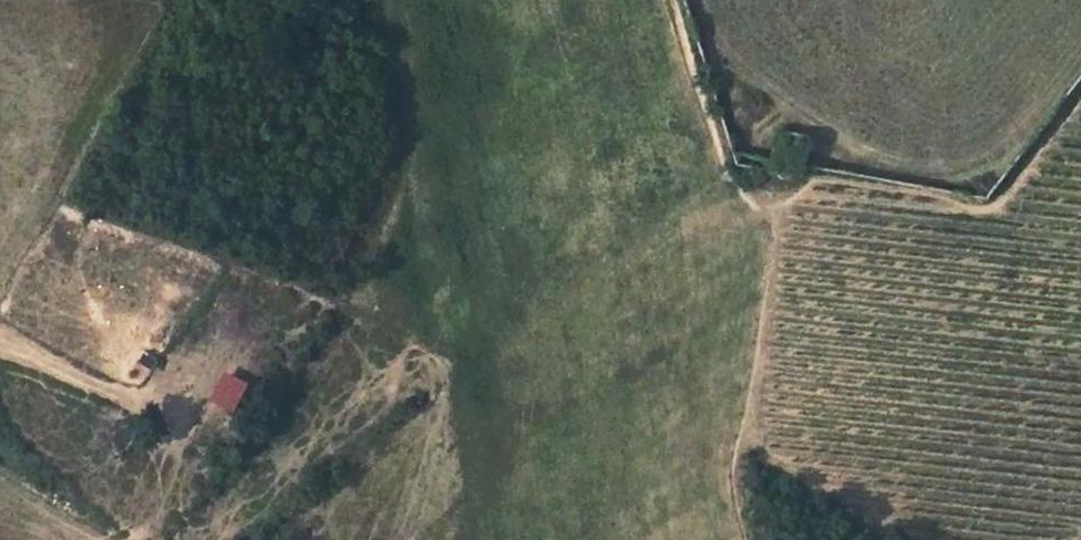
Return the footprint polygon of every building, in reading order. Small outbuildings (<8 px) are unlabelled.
[(252,382),(229,369),(213,400),(236,412),(252,382)]
